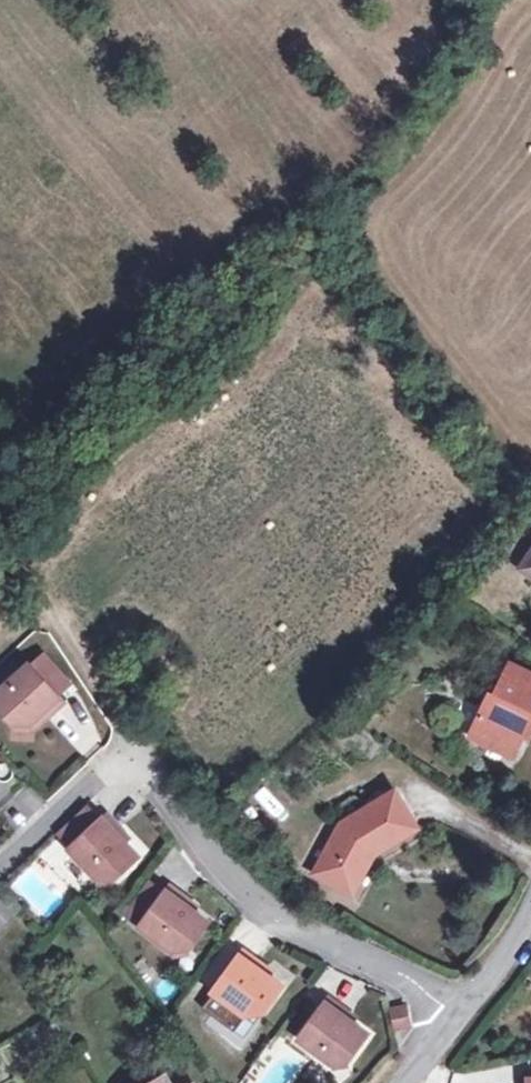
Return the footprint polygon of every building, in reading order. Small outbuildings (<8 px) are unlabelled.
[(521,568),(530,575),(530,554),(521,568)] [(43,654),(29,666),(55,695),(69,682),(43,654)] [(469,735),(512,755),(530,716),(530,717),(530,673),(510,663),(493,697),(488,694),(469,735)] [(61,702),(55,695),(29,666),(27,664),(0,689),(0,710),(11,723),(28,724),(44,710),(48,714),(61,702)] [(28,724),(11,723),(11,728),(30,729),(48,714),(44,710),(28,724)] [(265,785),(253,797),(279,824),(291,813),(265,785)] [(341,824),(314,873),(351,892),(367,864),(362,861),(369,852),(374,854),(417,828),(395,792),(341,824)] [(83,807),(73,817),(86,830),(96,821),(83,807)] [(94,878),(107,874),(131,851),(120,840),(111,831),(115,828),(103,814),(96,821),(86,830),(69,847),(67,849),(94,878)] [(73,817),(55,833),(69,847),(86,830),(73,817)] [(120,840),(124,836),(115,828),(111,831),(120,840)] [(138,924),(161,893),(147,882),(123,914),(138,924)] [(181,897),(166,886),(161,893),(138,924),(136,927),(169,950),(181,944),(200,917),(188,909),(178,901),(181,897)] [(191,904),(181,897),(178,901),(188,909),(191,904)] [(260,1011),(279,985),(263,972),(252,965),(255,960),(241,950),(211,991),(243,1014),(260,1011)] [(266,968),(255,960),(252,965),(263,972),(266,968)] [(348,1019),(338,1011),(341,1007),(326,996),(297,1038),(329,1061),(346,1057),(365,1031),(348,1019)] [(389,1005),(393,1027),(409,1024),(404,1002),(389,1005)] [(351,1015),(341,1007),(338,1011),(348,1019),(351,1015)]
